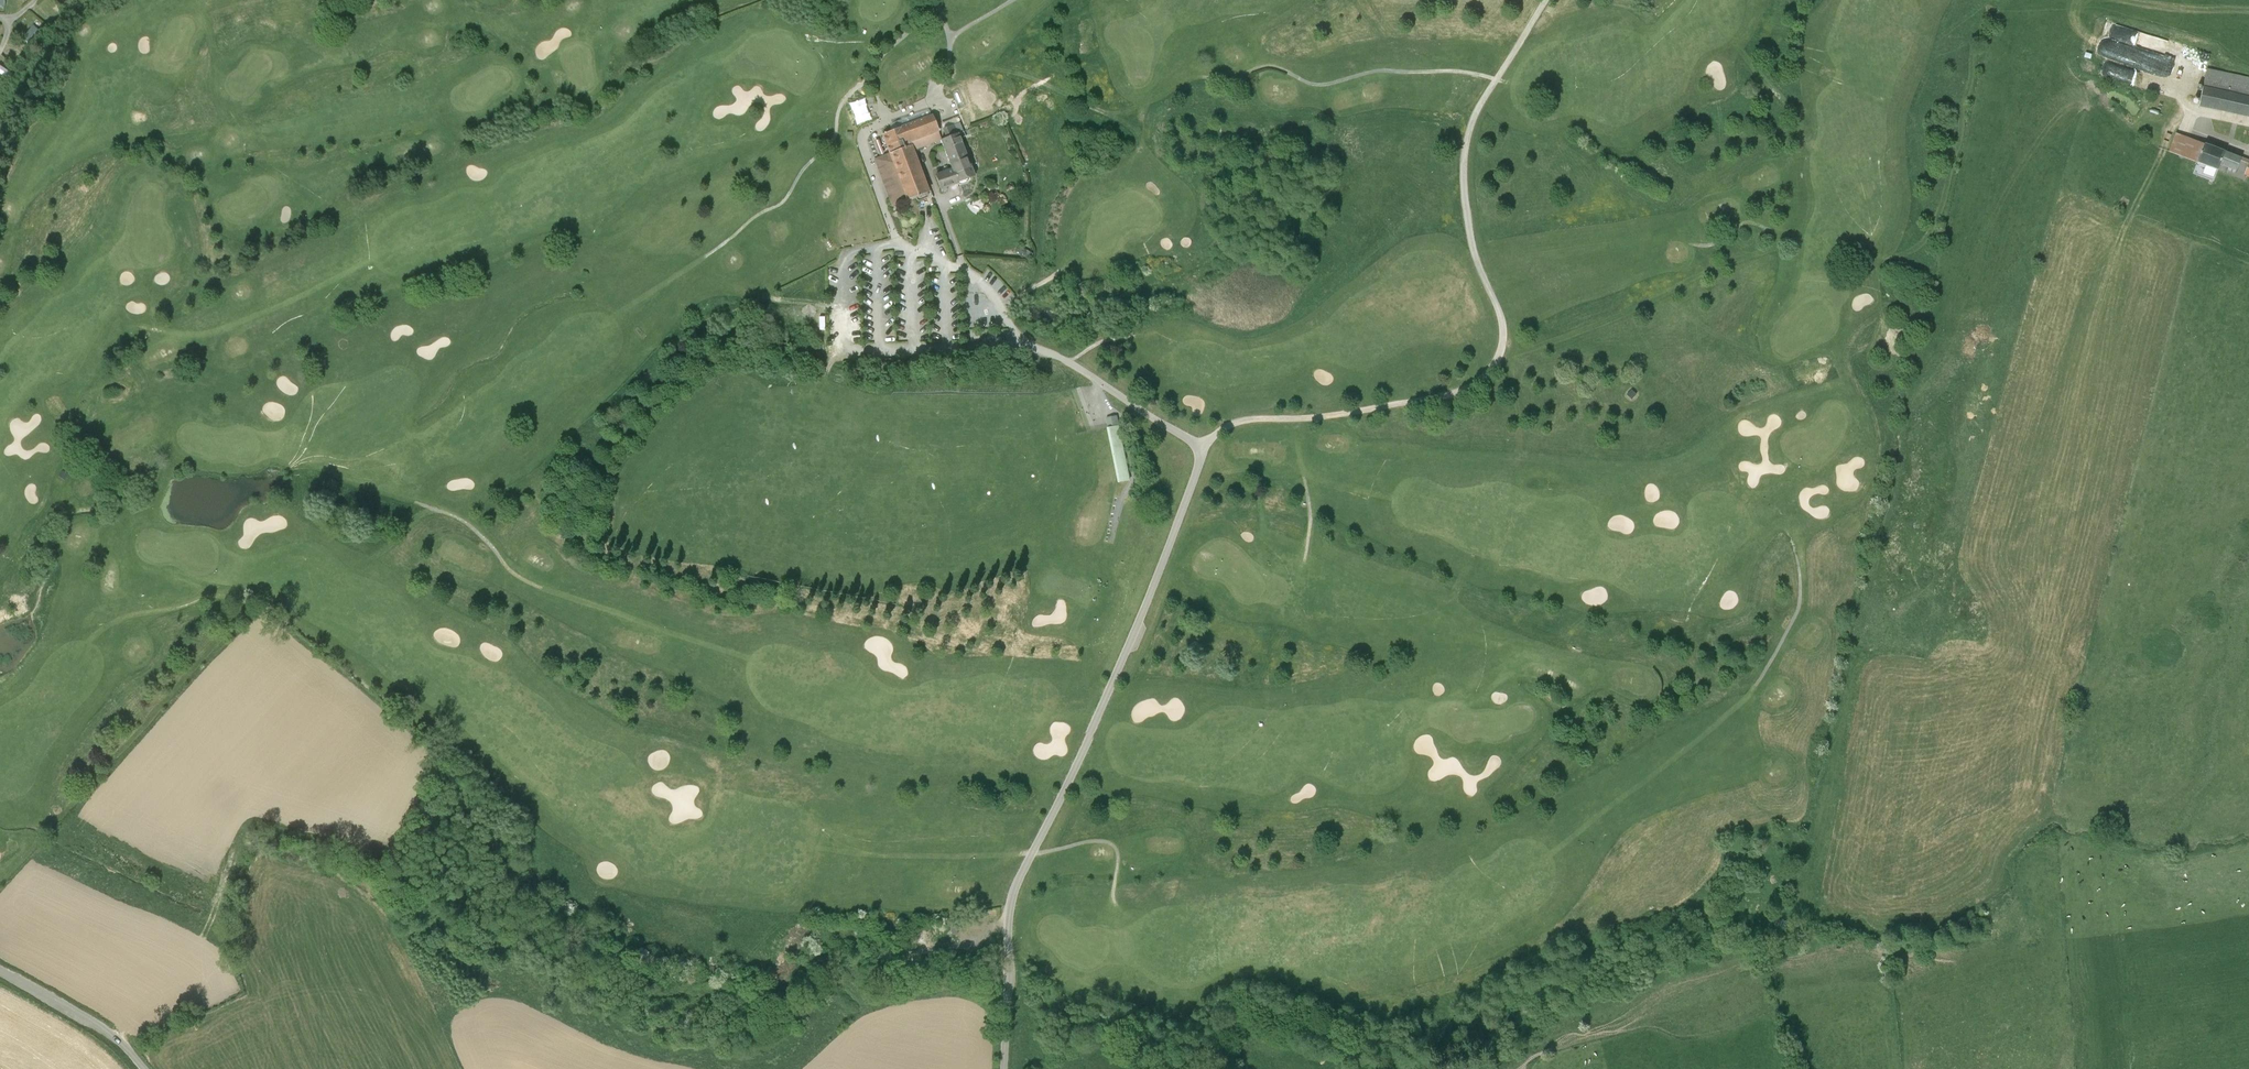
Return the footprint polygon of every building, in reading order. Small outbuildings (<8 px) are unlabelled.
[(1,10),(12,10),(11,0),(0,0),(1,10)] [(57,18),(64,12),(56,4),(50,10),(57,18)] [(6,58),(21,68),(26,59),(11,49),(6,58)] [(2198,104),(2248,114),(2248,77),(2206,68),(2198,104)] [(872,97),(850,102),(856,125),(877,119),(872,97)] [(929,118),(879,138),(886,156),(870,162),(888,210),(927,195),(911,153),(937,143),(939,143),(929,118)] [(948,171),(932,177),(938,193),(972,180),(957,141),(963,139),(957,125),(939,132),(943,141),(939,143),(937,143),(948,171)] [(2174,133),(2169,151),(2218,168),(2221,164),(2248,174),(2248,160),(2174,133)] [(1110,429),(1120,481),(1130,479),(1120,427),(1110,429)]
